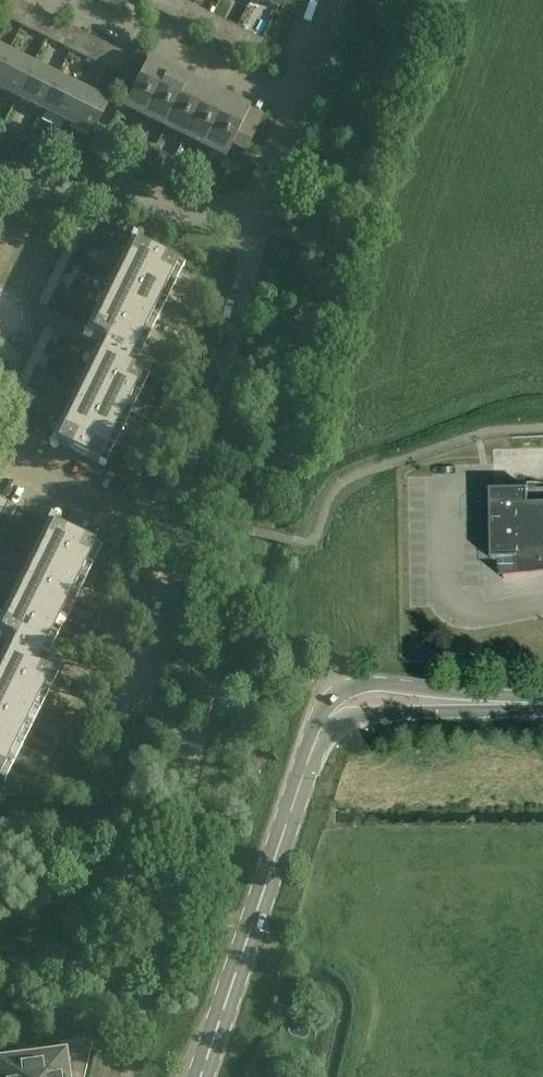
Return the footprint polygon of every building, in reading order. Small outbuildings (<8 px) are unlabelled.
[(0,7),(0,15),(7,18),(16,0),(4,0),(0,7)] [(111,8),(121,13),(128,0),(115,0),(111,8)] [(144,4),(153,9),(158,0),(146,0),(144,4)] [(183,0),(177,0),(168,17),(178,22),(188,3),(183,0)] [(22,25),(32,30),(41,12),(31,7),(22,25)] [(202,34),(212,15),(202,10),(193,29),(202,34)] [(47,38),(56,43),(66,24),(56,19),(47,38)] [(237,27),(226,22),(217,41),(228,47),(237,27)] [(90,36),(80,31),(71,50),(81,55),(90,36)] [(262,40),(252,35),(242,54),(252,59),(262,40)] [(95,88),(115,48),(105,44),(85,84),(95,88)] [(9,52),(0,47),(0,69),(9,52)] [(9,52),(0,69),(0,89),(17,97),(34,64),(9,52)] [(149,57),(124,109),(144,119),(170,68),(149,57)] [(59,76),(34,64),(17,97),(42,110),(59,76)] [(170,68),(144,119),(164,129),(189,78),(170,68)] [(83,89),(59,76),(42,110),(67,122),(83,89)] [(189,78),(164,129),(184,139),(198,111),(209,88),(189,78)] [(198,111),(184,139),(204,149),(229,97),(209,88),(198,111)] [(108,101),(83,89),(67,122),(92,135),(108,101)] [(225,159),(233,143),(246,149),(245,151),(246,151),(264,115),(229,97),(204,149),(225,159)] [(81,239),(83,235),(87,226),(78,222),(72,235),(81,239)] [(72,235),(65,247),(74,252),(81,239),(72,235)] [(141,355),(185,267),(131,240),(86,329),(102,337),(51,439),(105,466),(157,363),(141,355)] [(70,261),(61,257),(55,270),(64,274),(70,261)] [(55,270),(48,283),(57,287),(64,274),(55,270)] [(45,311),(52,296),(43,292),(36,306),(45,311)] [(31,333),(35,321),(21,316),(16,329),(31,333)] [(48,344),(55,331),(46,327),(39,340),(48,344)] [(35,348),(29,361),(38,366),(44,353),(35,348)] [(22,374),(31,379),(38,366),(29,361),(22,374)] [(18,384),(11,396),(20,401),(26,388),(18,384)] [(5,409),(14,413),(20,401),(11,396),(5,409)] [(490,489),(491,559),(503,559),(505,577),(504,577),(504,579),(542,575),(542,489),(490,489)] [(9,501),(0,497),(0,515),(2,516),(9,501)] [(102,547),(49,520),(0,618),(0,629),(11,635),(0,657),(0,780),(5,782),(65,661),(50,653),(102,547)] [(0,1060),(0,1076),(84,1076),(93,1040),(61,1043),(62,1052),(0,1060)]
